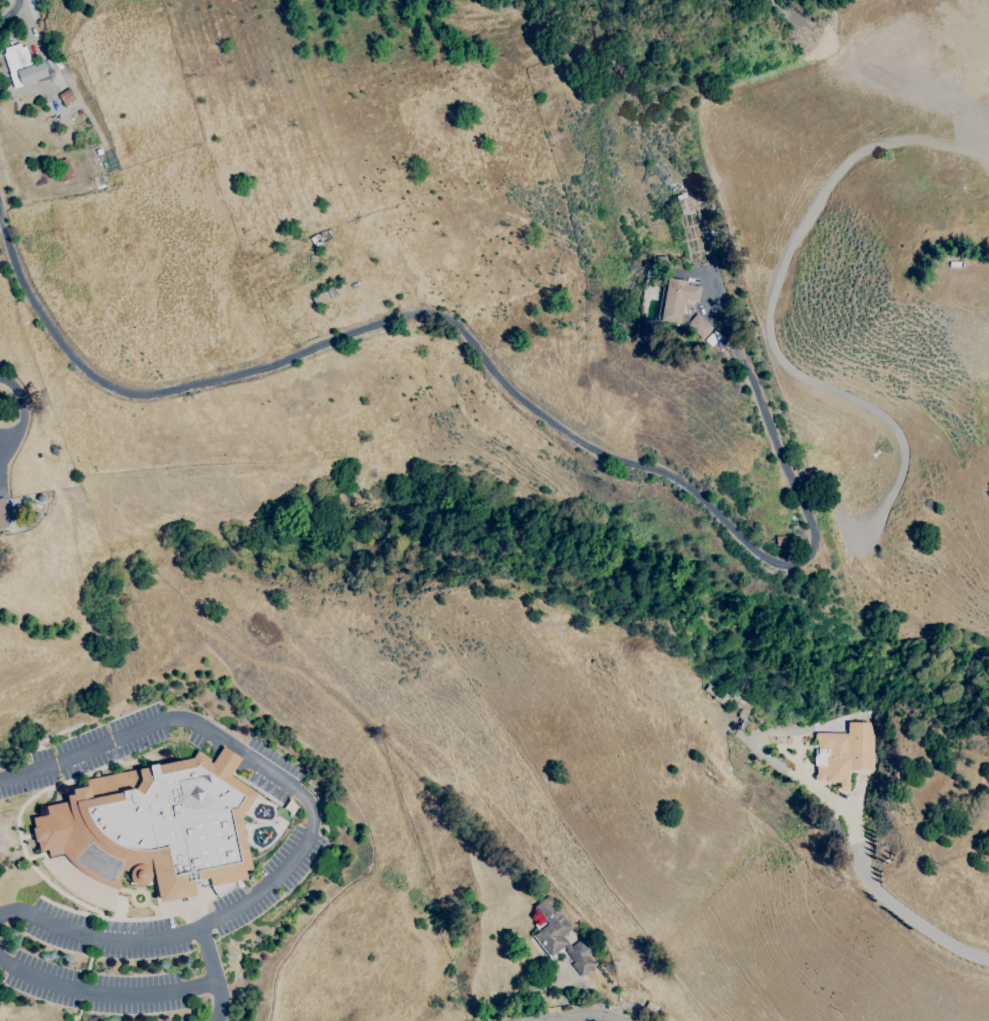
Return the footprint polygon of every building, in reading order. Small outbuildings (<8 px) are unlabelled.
[(48,77),(43,62),(30,66),(23,43),(2,49),(10,74),(16,72),(20,86),(48,77)] [(683,301),(698,302),(700,284),(665,280),(660,321),(680,324),(683,301)] [(9,527),(0,529),(0,498),(4,498),(9,527)] [(826,783),(838,783),(838,790),(848,790),(848,770),(872,770),(872,723),(847,723),(847,734),(816,733),(816,749),(826,749),(826,783)] [(242,819),(252,870),(246,871),(247,879),(234,882),(234,887),(218,897),(213,888),(212,887),(211,887),(210,878),(198,881),(198,879),(194,880),(197,896),(160,903),(154,872),(151,873),(152,885),(151,885),(150,885),(149,885),(148,885),(147,885),(146,885),(145,885),(144,885),(143,885),(142,885),(141,885),(140,885),(139,885),(138,885),(137,885),(136,885),(135,885),(134,885),(133,885),(132,885),(131,885),(130,884),(131,878),(131,877),(130,875),(130,874),(131,873),(131,872),(123,871),(119,890),(118,890),(117,890),(116,890),(115,889),(114,889),(113,888),(112,888),(111,888),(110,888),(109,887),(108,887),(107,886),(106,886),(105,886),(104,885),(103,885),(102,884),(101,884),(100,883),(99,883),(98,882),(97,882),(96,881),(95,881),(94,880),(93,880),(93,879),(92,879),(91,878),(90,878),(89,877),(88,876),(87,876),(86,875),(85,874),(84,874),(83,873),(82,872),(81,872),(80,871),(80,870),(79,870),(78,869),(77,868),(76,867),(75,866),(74,865),(73,865),(73,864),(72,864),(72,863),(71,862),(70,862),(70,861),(69,860),(68,860),(68,859),(67,858),(67,857),(66,857),(65,856),(65,855),(64,855),(64,854),(50,857),(48,850),(40,852),(38,842),(36,842),(33,828),(35,828),(33,818),(48,815),(46,807),(69,802),(67,796),(74,795),(73,790),(88,786),(86,780),(150,767),(150,766),(157,764),(157,766),(193,758),(198,751),(211,760),(210,762),(212,764),(224,747),(242,759),(231,776),(258,794),(242,819)] [(533,936),(549,959),(562,950),(581,977),(598,965),(581,940),(571,947),(563,936),(572,930),(549,897),(535,907),(548,925),(533,936)] [(531,917),(538,930),(546,926),(539,913),(531,917)]
